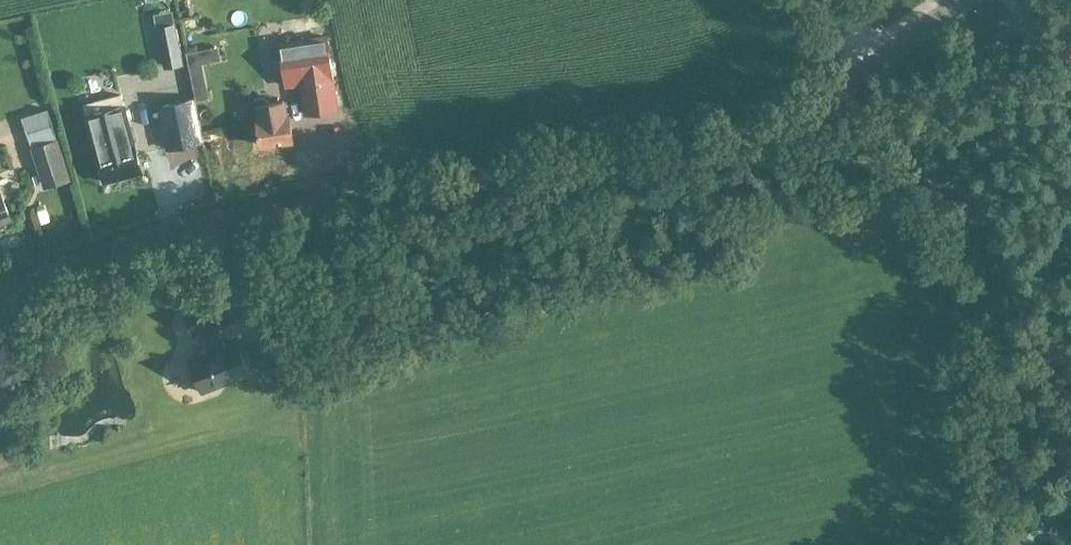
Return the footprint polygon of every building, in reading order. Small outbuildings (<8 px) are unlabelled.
[(183,63),(175,23),(157,27),(165,67),(183,63)] [(281,44),(287,85),(302,83),(306,114),(338,110),(328,37),(281,44)] [(187,60),(220,59),(220,46),(187,46),(187,60)] [(105,181),(141,171),(130,128),(126,113),(121,95),(84,105),(105,181)] [(203,141),(195,98),(158,105),(167,148),(203,141)] [(246,146),(293,140),(288,99),(241,106),(246,146)] [(53,125),(28,133),(37,162),(42,160),(49,184),(70,178),(53,125)] [(11,218),(2,195),(0,195),(0,222),(11,218)] [(223,346),(215,325),(233,318),(226,298),(185,313),(193,334),(203,330),(210,350),(190,358),(192,365),(190,366),(187,371),(192,383),(197,385),(199,384),(202,391),(249,373),(236,341),(223,346)]
